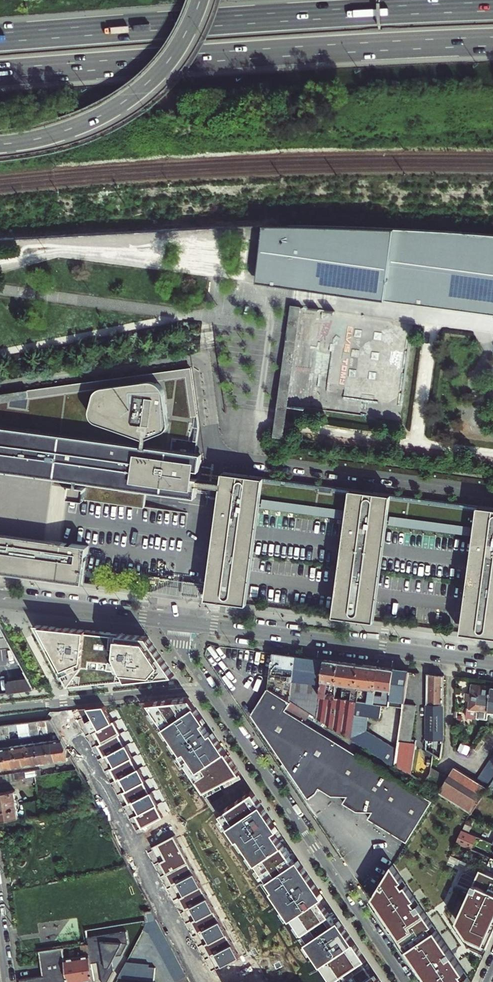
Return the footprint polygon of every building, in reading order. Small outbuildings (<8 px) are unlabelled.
[(388,224),(311,222),(265,223),(263,232),(263,239),(272,240),(267,280),(382,293),(492,307),(492,233),(388,224)] [(263,239),(257,278),(267,280),(272,240),(263,239)] [(275,435),(287,437),(302,306),(290,304),(275,435)] [(390,400),(394,396),(394,388),(391,388),(398,382),(397,382),(397,379),(387,379),(387,370),(382,364),(373,372),(372,376),(365,376),(363,374),(364,369),(360,365),(362,363),(358,359),(361,356),(351,356),(348,352),(347,371),(345,373),(344,388),(324,388),(332,397),(390,400)] [(3,469),(25,472),(38,474),(88,480),(88,485),(79,485),(79,490),(78,499),(153,509),(155,490),(205,496),(206,471),(214,471),(215,456),(184,453),(185,443),(195,444),(195,441),(199,441),(199,444),(202,444),(202,441),(206,441),(206,445),(209,445),(210,430),(202,371),(38,394),(39,402),(0,407),(0,493),(3,469)] [(39,402),(38,394),(0,399),(0,407),(39,402)] [(237,471),(235,484),(235,488),(220,599),(260,605),(274,505),(360,517),(347,616),(388,621),(401,523),(488,535),(475,633),(492,635),(492,506),(237,471)] [(235,483),(207,479),(207,484),(235,488),(235,483)] [(96,583),(101,546),(84,544),(84,552),(75,551),(76,542),(0,533),(0,570),(96,583)] [(84,544),(76,542),(75,551),(84,552),(84,544)] [(210,583),(198,582),(196,596),(208,598),(210,583)] [(0,624),(0,646),(11,645),(0,624)] [(94,684),(175,675),(149,636),(80,630),(36,626),(68,687),(94,684)] [(280,668),(294,669),(296,656),(286,654),(273,653),(268,687),(290,700),(292,682),(278,680),(280,668)] [(310,658),(296,656),(294,669),(292,682),(290,700),(312,713),(317,717),(320,696),(325,660),(310,658)] [(328,660),(325,660),(320,696),(328,696),(330,681),(337,682),(340,662),(337,661),(328,660)] [(347,662),(340,662),(337,682),(335,697),(328,696),(320,696),(317,717),(351,737),(356,700),(374,703),(379,666),(372,665),(359,664),(347,662)] [(387,668),(379,666),(374,703),(382,704),(389,705),(394,669),(387,668)] [(402,670),(394,669),(389,705),(404,707),(404,704),(409,670),(402,670)] [(444,737),(444,675),(427,673),(426,738),(443,741),(444,737)] [(29,678),(9,681),(10,683),(8,683),(9,692),(34,688),(29,678)] [(467,718),(488,721),(489,714),(492,685),(480,683),(471,682),(470,694),(469,701),(467,718)] [(430,802),(306,723),(312,713),(290,700),(268,687),(256,709),(252,715),(309,801),(318,794),(320,790),(333,797),(348,798),(344,804),(358,812),(373,813),(369,820),(405,843),(416,824),(430,802)] [(192,701),(189,696),(147,701),(182,753),(180,754),(205,793),(241,773),(219,740),(214,732),(211,734),(203,723),(206,721),(204,719),(192,701)] [(382,704),(374,703),(356,700),(351,737),(396,765),(398,749),(366,730),(368,716),(380,718),(382,704)] [(404,704),(404,707),(398,749),(396,765),(412,775),(416,741),(412,740),(416,705),(404,704)] [(139,822),(143,828),(163,817),(157,805),(160,803),(153,791),(150,792),(102,706),(79,709),(83,715),(89,728),(94,737),(103,754),(106,760),(116,778),(118,782),(129,802),(132,808),(139,822)] [(45,720),(47,734),(50,733),(58,732),(50,719),(45,720)] [(41,735),(47,734),(45,720),(37,721),(39,735),(41,735)] [(39,735),(37,721),(28,723),(30,737),(39,735)] [(28,723),(17,724),(20,738),(30,737),(28,723)] [(17,724),(6,726),(8,740),(20,738),(17,724)] [(0,727),(0,741),(8,740),(6,726),(4,726),(0,727)] [(53,751),(55,751),(66,749),(61,739),(52,740),(53,751)] [(44,752),(53,751),(52,740),(42,742),(43,753),(44,752)] [(43,753),(42,742),(31,743),(33,754),(34,754),(43,753)] [(31,743),(21,745),(22,756),(33,754),(31,743)] [(21,745),(9,746),(11,757),(22,756),(21,745)] [(1,759),(11,757),(9,746),(0,748),(0,756),(0,759),(1,759)] [(72,759),(66,749),(55,751),(56,762),(72,759)] [(53,751),(44,752),(46,763),(56,762),(55,751),(53,751)] [(34,754),(36,765),(46,763),(44,752),(43,753),(34,754)] [(33,754),(22,756),(24,767),(36,765),(34,754),(33,754)] [(22,756),(11,757),(13,768),(24,767),(22,756)] [(11,757),(1,759),(3,770),(13,768),(11,757)] [(484,770),(492,776),(492,768),(488,765),(484,770)] [(455,767),(450,775),(446,783),(438,778),(431,788),(437,792),(472,814),(489,790),(476,781),(455,767)] [(480,776),(492,784),(492,783),(492,776),(484,770),(480,776)] [(425,783),(431,788),(438,778),(431,774),(425,783)] [(492,784),(480,776),(476,781),(489,790),(491,786),(492,784)] [(380,980),(378,977),(374,980),(362,962),(366,959),(359,948),(353,939),(346,929),(340,920),(336,923),(320,899),(324,896),(313,879),(299,859),(295,862),(274,832),(279,829),(271,817),(252,790),(221,811),(337,981),(382,981),(380,980)] [(18,817),(16,804),(14,791),(0,793),(0,820),(18,817)] [(26,816),(40,814),(39,801),(24,803),(26,816)] [(18,817),(26,816),(24,803),(16,804),(18,817)] [(484,840),(463,831),(457,844),(472,850),(476,840),(483,843),(484,840)] [(214,963),(217,968),(240,956),(175,834),(153,847),(159,857),(164,868),(169,878),(177,892),(183,904),(190,917),(196,928),(202,939),(208,951),(214,963)] [(370,898),(392,930),(420,972),(427,981),(473,981),(392,863),(370,898)] [(486,871),(480,868),(457,921),(472,943),(488,949),(492,937),(492,874),(486,871)] [(170,975),(183,969),(152,911),(146,912),(148,921),(143,931),(149,934),(170,975)] [(88,939),(89,943),(90,955),(91,958),(92,962),(100,961),(104,981),(110,981),(113,975),(112,963),(117,954),(124,953),(129,946),(127,932),(88,939)] [(65,959),(63,948),(41,952),(44,976),(21,980),(21,981),(69,981),(65,959)] [(65,959),(69,981),(85,981),(94,981),(95,980),(94,976),(93,970),(92,965),(92,962),(91,958),(90,955),(65,959)] [(119,978),(153,981),(154,968),(148,968),(148,966),(126,963),(119,978)] [(174,981),(186,975),(183,969),(170,975),(174,981)]
